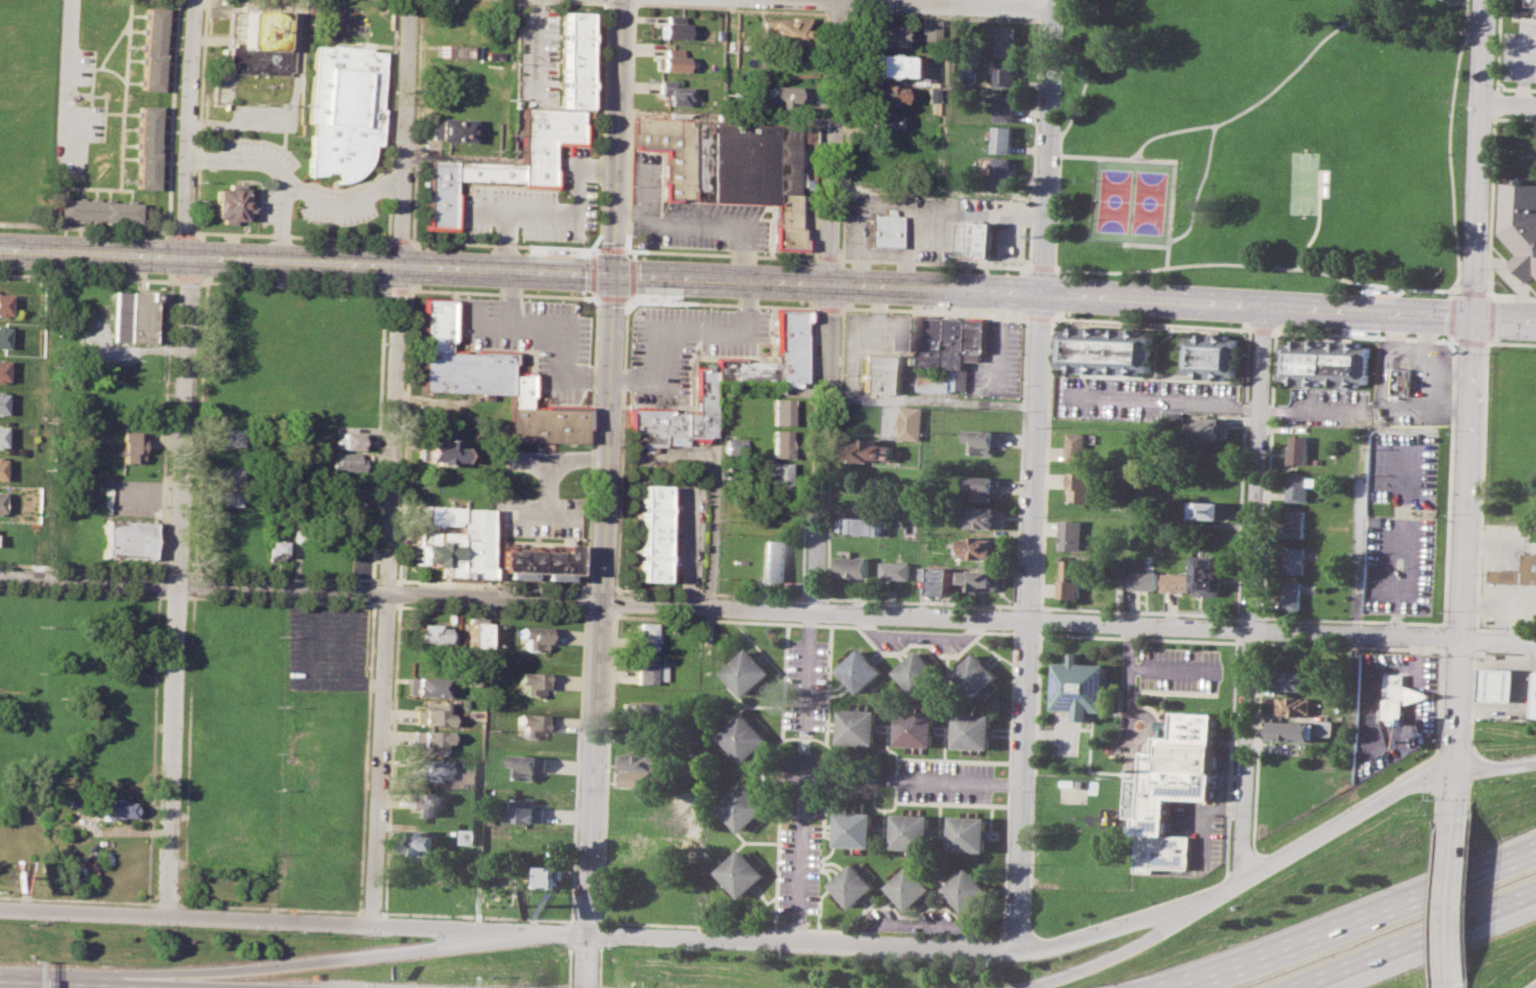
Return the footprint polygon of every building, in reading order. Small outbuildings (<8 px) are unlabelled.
[(142,89),(143,6),(163,6),(162,89),(142,89)] [(229,74),(288,76),(288,72),(292,72),(293,49),(290,49),(289,45),(279,44),(279,12),(240,11),(239,42),(230,43),(229,46),(227,46),(226,69),(230,70),(229,74)] [(425,225),(427,159),(521,163),(523,107),(526,107),(555,109),(558,109),(562,12),(587,12),(583,141),(553,140),(551,183),(453,180),(452,226),(425,225)] [(660,22),(660,37),(685,37),(685,22),(681,22),(682,15),(666,15),(666,22),(660,22)] [(920,19),(938,20),(937,41),(918,40),(920,19)] [(760,20),(808,21),(807,44),(768,43),(768,30),(760,30),(760,20)] [(869,23),(899,25),(899,29),(903,30),(903,48),(868,47),(869,23)] [(1000,26),(1019,26),(1018,55),(1000,55),(1000,26)] [(432,44),(469,45),(469,58),(432,56),(432,44)] [(313,46),(306,123),(313,124),(311,136),(308,135),(309,157),(307,157),(305,178),(323,176),(322,173),(335,173),(335,183),(345,183),(354,178),(364,170),(369,160),(370,156),(371,146),(378,145),(382,109),(379,109),(383,52),(367,51),(368,49),(328,45),(327,47),(313,46)] [(659,55),(659,70),(683,70),(683,56),(680,56),(680,48),(665,48),(665,55),(659,55)] [(861,54),(910,56),(909,71),(903,71),(903,76),(860,74),(861,54)] [(998,60),(1018,60),(1017,87),(998,87),(998,60)] [(658,79),(657,94),(662,94),(661,103),(682,104),(682,99),(686,99),(687,86),(674,86),(675,79),(658,79)] [(866,84),(904,84),(903,102),(889,102),(889,106),(867,106),(867,101),(863,101),(863,92),(866,89),(866,84)] [(765,85),(798,86),(797,101),(791,101),(791,109),(770,108),(770,96),(764,96),(765,85)] [(927,87),(937,87),(937,101),(927,101),(927,87)] [(998,93),(1017,93),(1016,121),(997,120),(998,93)] [(136,188),(140,105),(159,106),(156,189),(136,188)] [(865,112),(899,113),(899,122),(895,121),(895,128),(874,128),(874,124),(865,124),(865,112)] [(633,147),(635,116),(693,119),(693,121),(799,126),(796,194),(798,194),(796,227),(800,227),(799,238),(801,238),(801,249),(771,248),(772,225),(774,225),(775,204),(664,199),(666,148),(633,147)] [(428,118),(467,120),(466,141),(427,139),(428,118)] [(995,126),(1014,126),(1013,152),(994,152),(995,126)] [(996,157),(1015,158),(1014,184),(995,184),(996,157)] [(1498,233),(1517,256),(1510,263),(1526,282),(1534,276),(1535,278),(1535,185),(1501,183),(1498,233)] [(210,220),(240,222),(241,212),(248,213),(249,198),(242,198),(241,190),(212,189),(210,220)] [(58,198),(140,202),(139,221),(57,217),(58,198)] [(868,247),(899,249),(900,217),(894,210),(886,210),(885,215),(869,215),(868,247)] [(962,221),(997,222),(996,258),(961,257),(962,221)] [(111,341),(153,342),(154,293),(113,292),(111,341)] [(8,314),(0,314),(0,293),(9,293),(8,314)] [(419,298),(417,396),(504,397),(503,440),(585,441),(586,409),(529,408),(530,375),(510,375),(511,354),(451,353),(452,299),(419,298)] [(628,469),(650,469),(650,445),(717,446),(718,382),(804,383),(805,311),(774,311),(774,361),(695,360),(695,412),(629,411),(628,469)] [(908,316),(925,317),(923,350),(906,349),(908,316)] [(923,350),(922,367),(946,369),(948,318),(925,317),(923,350)] [(948,318),(970,319),(990,319),(988,361),(968,360),(968,368),(971,368),(971,389),(953,388),(953,392),(922,391),(922,373),(953,375),(953,369),(946,369),(948,318)] [(1064,329),(1074,330),(1074,327),(1104,328),(1104,331),(1113,331),(1113,328),(1142,329),(1142,333),(1154,333),(1153,371),(1142,370),(1142,374),(1112,373),(1112,369),(1103,368),(1103,373),(1073,372),(1073,366),(1062,366),(1064,329)] [(1191,337),(1243,340),(1241,376),(1189,372),(1191,337)] [(1287,380),(1373,384),(1375,344),(1289,340),(1287,380)] [(860,355),(906,357),(904,392),(858,391),(860,355)] [(1417,396),(1419,370),(1397,368),(1396,395),(1417,396)] [(770,398),(787,398),(787,425),(769,424),(770,398)] [(905,405),(926,406),(925,440),(903,439),(905,405)] [(1196,417),(1229,418),(1228,439),(1196,438),(1196,417)] [(970,429),(1004,431),(1003,445),(997,445),(996,454),(975,453),(976,441),(969,441),(970,429)] [(216,445),(239,446),(239,431),(216,430),(216,445)] [(769,430),(786,430),(786,457),(769,457),(769,430)] [(121,431),(142,431),(141,462),(120,462),(121,431)] [(334,448),(364,449),(364,432),(334,431),(334,448)] [(1071,431),(1089,432),(1089,460),(1070,460),(1071,431)] [(1294,435),(1310,436),(1309,463),(1293,462),(1294,435)] [(727,438),(742,438),(741,458),(726,458),(727,438)] [(850,440),(868,441),(868,438),(880,438),(880,444),(897,445),(896,458),(876,458),(876,462),(853,461),(853,449),(850,449),(850,440)] [(437,439),(448,440),(448,447),(459,447),(459,461),(445,461),(445,466),(433,466),(433,461),(416,460),(417,442),(437,443),(437,439)] [(332,470),(362,470),(362,454),(333,453),(332,470)] [(767,462),(785,463),(785,489),(767,489),(767,462)] [(217,485),(237,485),(238,470),(217,469),(217,485)] [(1071,472),(1097,472),(1096,501),(1071,501),(1071,472)] [(1292,473),(1310,474),(1310,478),(1320,478),(1320,485),(1311,485),(1310,501),(1291,500),(1292,473)] [(969,475),(1002,477),(1002,492),(995,492),(995,501),(974,500),(975,488),(968,488),(969,475)] [(637,582),(638,486),(666,486),(665,582),(637,582)] [(215,506),(238,507),(239,491),(215,490),(215,506)] [(330,510),(358,510),(359,495),(330,494),(330,510)] [(767,495),(786,495),(785,524),(766,523),(767,495)] [(1192,502),(1227,503),(1226,519),(1192,518),(1192,502)] [(413,504),(488,507),(485,578),(437,575),(438,564),(409,563),(410,542),(421,542),(421,531),(455,532),(455,525),(412,523),(413,504)] [(972,506),(1007,508),(1006,528),(971,526),(972,506)] [(1291,509),(1308,509),(1307,537),(1290,537),(1291,509)] [(845,517),(885,519),(885,534),(844,532),(845,517)] [(1064,519),(1086,520),(1085,549),(1063,549),(1064,519)] [(106,520),(154,522),(152,558),(104,556),(106,520)] [(267,538),(285,539),(284,562),(266,562),(267,538)] [(967,538),(1004,539),(1003,557),(975,557),(975,553),(967,553),(967,538)] [(763,539),(787,541),(786,580),(761,579),(763,539)] [(498,548),(559,551),(559,543),(572,544),(571,574),(497,571),(498,548)] [(1289,546),(1307,547),(1306,573),(1288,572),(1289,546)] [(1526,551),(1535,552),(1535,584),(1491,582),(1491,568),(1525,569),(1526,551)] [(1197,555),(1219,556),(1219,565),(1223,571),(1222,592),(1220,595),(1199,595),(1199,589),(1196,587),(1197,555)] [(840,556),(871,558),(870,578),(840,576),(840,556)] [(1064,559),(1084,560),(1082,597),(1063,596),(1064,559)] [(883,562),(914,562),(913,579),(882,578),(883,562)] [(927,567),(953,568),(953,594),(934,594),(934,579),(927,578),(927,567)] [(965,569),(1003,571),(1002,590),(973,589),(974,582),(965,581),(965,569)] [(1133,570),(1160,571),(1160,589),(1133,588),(1133,570)] [(1165,573),(1192,574),(1192,591),(1165,590),(1165,573)] [(1287,580),(1305,581),(1303,609),(1286,609),(1287,580)] [(466,622),(483,622),(482,651),(465,650),(466,622)] [(636,622),(653,623),(652,651),(635,650),(636,622)] [(413,643),(414,623),(446,624),(446,644),(413,643)] [(519,626),(552,627),(551,643),(544,643),(544,652),(524,651),(524,637),(518,637),(519,626)] [(725,671),(752,646),(776,673),(748,697),(725,671)] [(839,669),(864,647),(886,671),(862,694),(839,669)] [(897,671),(921,648),(944,672),(920,695),(897,671)] [(953,675),(979,652),(1000,675),(974,698),(953,675)] [(1074,652),(1083,653),(1083,663),(1108,664),(1106,711),(1094,710),(1094,720),(1079,720),(1080,710),(1057,709),(1059,662),(1074,662),(1074,652)] [(635,655),(652,656),(651,683),(634,683),(635,655)] [(659,656),(669,656),(668,665),(659,664),(659,656)] [(1485,667),(1520,669),(1519,701),(1485,700),(1485,667)] [(1281,670),(1311,672),(1310,690),(1280,689),(1281,670)] [(517,672),(550,673),(549,688),(541,688),(540,697),(521,696),(522,682),(517,682),(517,672)] [(1384,722),(1406,724),(1406,703),(1435,697),(1407,684),(1406,673),(1386,673),(1384,722)] [(406,677),(441,678),(440,696),(405,695),(406,677)] [(1279,698),(1313,699),(1313,715),(1279,714),(1279,698)] [(422,700),(442,701),(442,712),(446,713),(446,724),(412,723),(413,708),(421,708),(422,700)] [(622,702),(653,703),(653,717),(621,716),(622,702)] [(843,708),(880,709),(879,745),(842,744),(843,708)] [(900,710),(938,712),(936,746),(899,745),(900,710)] [(723,735),(748,712),(772,739),(747,762),(723,735)] [(958,712),(995,713),(994,748),(957,747),(958,712)] [(1175,836),(1146,835),(1145,817),(1135,816),(1135,777),(1150,777),(1151,751),(1160,751),(1161,736),(1177,736),(1177,712),(1219,713),(1219,743),(1224,744),(1221,800),(1177,800),(1175,836)] [(515,713),(549,715),(548,729),(540,729),(539,737),(520,737),(521,726),(514,725),(515,713)] [(1274,721),(1315,722),(1315,740),(1274,739),(1274,721)] [(1337,721),(1324,721),(1323,733),(1336,734),(1337,721)] [(412,729),(447,730),(446,742),(439,742),(439,754),(420,754),(420,744),(411,743),(412,729)] [(620,752),(662,754),(661,769),(619,767),(620,752)] [(514,754),(548,756),(547,770),(539,770),(538,778),(519,777),(520,765),(514,765),(514,754)] [(405,759),(444,760),(443,777),(434,777),(434,781),(405,780),(405,759)] [(619,770),(662,772),(661,787),(618,785),(619,770)] [(720,806),(747,782),(770,807),(743,831),(720,806)] [(410,792),(443,792),(443,804),(437,804),(437,815),(418,815),(418,806),(409,806),(410,792)] [(101,799),(109,800),(110,796),(119,797),(119,801),(131,801),(130,817),(110,815),(107,818),(101,818),(98,815),(99,809),(101,807),(101,799)] [(517,797),(539,798),(538,807),(545,808),(545,821),(512,820),(512,809),(517,809),(517,797)] [(839,811),(876,813),(875,847),(838,846),(839,811)] [(896,813),(934,814),(933,848),(895,847),(896,813)] [(954,816),(990,817),(989,850),(953,849),(954,816)] [(463,828),(476,828),(475,844),(462,843),(463,828)] [(404,830),(428,831),(428,835),(437,836),(436,854),(403,853),(404,830)] [(618,837),(671,839),(671,849),(649,848),(649,853),(617,852),(618,837)] [(718,871),(744,847),(768,874),(742,898),(718,871)] [(832,883),(855,861),(878,885),(854,907),(832,883)] [(889,886),(913,864),(935,888),(911,909),(889,886)] [(539,866),(559,866),(558,887),(538,886),(539,866)] [(947,888),(971,866),(992,889),(968,911),(947,888)]
